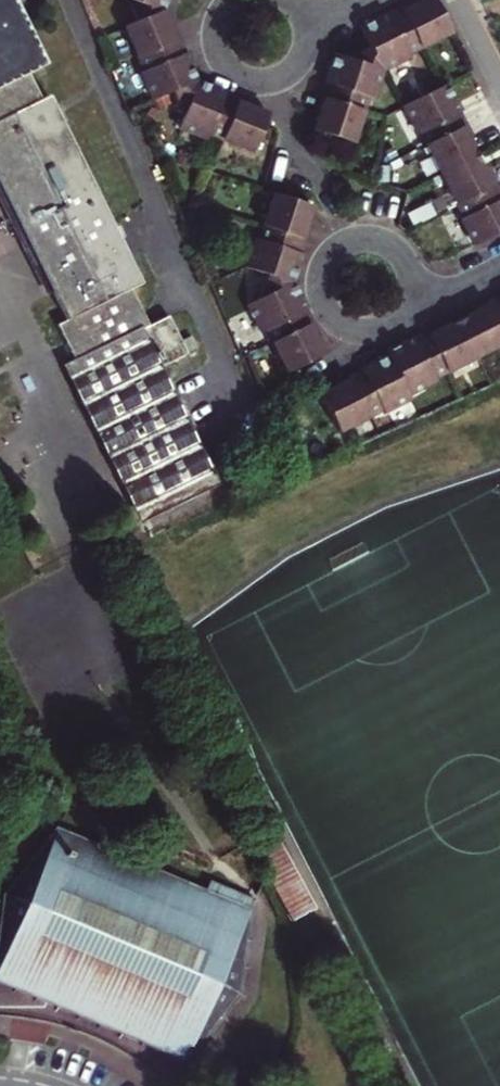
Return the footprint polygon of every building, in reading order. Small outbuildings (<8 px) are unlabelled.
[(55,290),(69,320),(61,324),(79,361),(71,364),(144,515),(217,481),(162,366),(188,354),(170,315),(151,324),(135,289),(134,288),(142,284),(50,99),(42,102),(29,76),(45,69),(15,6),(27,0),(0,0),(0,178),(55,290)] [(146,23),(132,29),(153,77),(149,79),(159,104),(177,96),(183,108),(193,112),(188,127),(217,137),(218,133),(263,150),(278,112),(266,108),(258,105),(223,91),(225,87),(218,84),(207,80),(203,72),(201,67),(196,68),(181,34),(178,26),(172,13),(177,0),(139,0),(138,6),(146,23)] [(421,6),(387,22),(384,17),(379,20),(372,23),(381,41),(362,50),(361,56),(344,50),(341,61),(339,71),(338,73),(343,74),(331,111),(328,121),(326,129),(365,141),(379,94),(386,96),(394,66),(422,53),(421,49),(464,28),(449,0),(432,0),(431,1),(421,6)] [(387,22),(421,6),(418,0),(417,0),(384,17),(387,22)] [(201,67),(186,32),(181,34),(196,68),(201,67)] [(338,73),(327,110),(331,111),(343,74),(338,73)] [(469,101),(459,80),(413,104),(427,131),(432,128),(475,214),(471,216),(485,244),(499,236),(499,178),(497,171),(493,165),(484,145),(480,137),(463,104),(469,101)] [(258,105),(260,99),(225,87),(223,91),(258,105)] [(55,290),(0,178),(0,192),(48,293),(55,290)] [(308,265),(301,262),(315,225),(319,214),(322,205),(285,191),(269,237),(263,235),(253,263),(256,270),(273,275),(267,291),(301,355),(320,346),(328,361),(331,360),(329,355),(323,343),(306,309),(311,306),(299,285),(305,270),(308,265)] [(315,225),(301,262),(308,265),(321,227),(315,225)] [(264,299),(267,306),(257,310),(271,337),(274,335),(297,378),(328,361),(320,346),(301,355),(267,291),(264,299)] [(480,310),(482,312),(499,303),(499,297),(479,307),(480,310)] [(396,348),(399,354),(379,364),(382,370),(348,387),(342,390),(345,396),(438,352),(471,355),(499,339),(499,303),(482,312),(477,315),(458,324),(452,327),(417,346),(414,340),(399,348),(396,348)] [(323,343),(328,341),(313,310),(311,306),(306,309),(323,343)] [(452,327),(450,325),(450,323),(420,337),(414,340),(417,346),(452,327)] [(471,355),(438,352),(345,396),(342,390),(339,391),(329,397),(345,429),(390,406),(392,412),(420,398),(417,393),(442,380),(441,376),(499,346),(499,339),(471,355)] [(348,387),(382,370),(379,364),(375,366),(345,382),(348,387)] [(238,985),(242,901),(248,886),(203,868),(197,883),(49,826),(0,889),(0,975),(189,1047),(238,985)] [(281,839),(257,851),(281,900),(293,925),(317,913),(281,839)]
